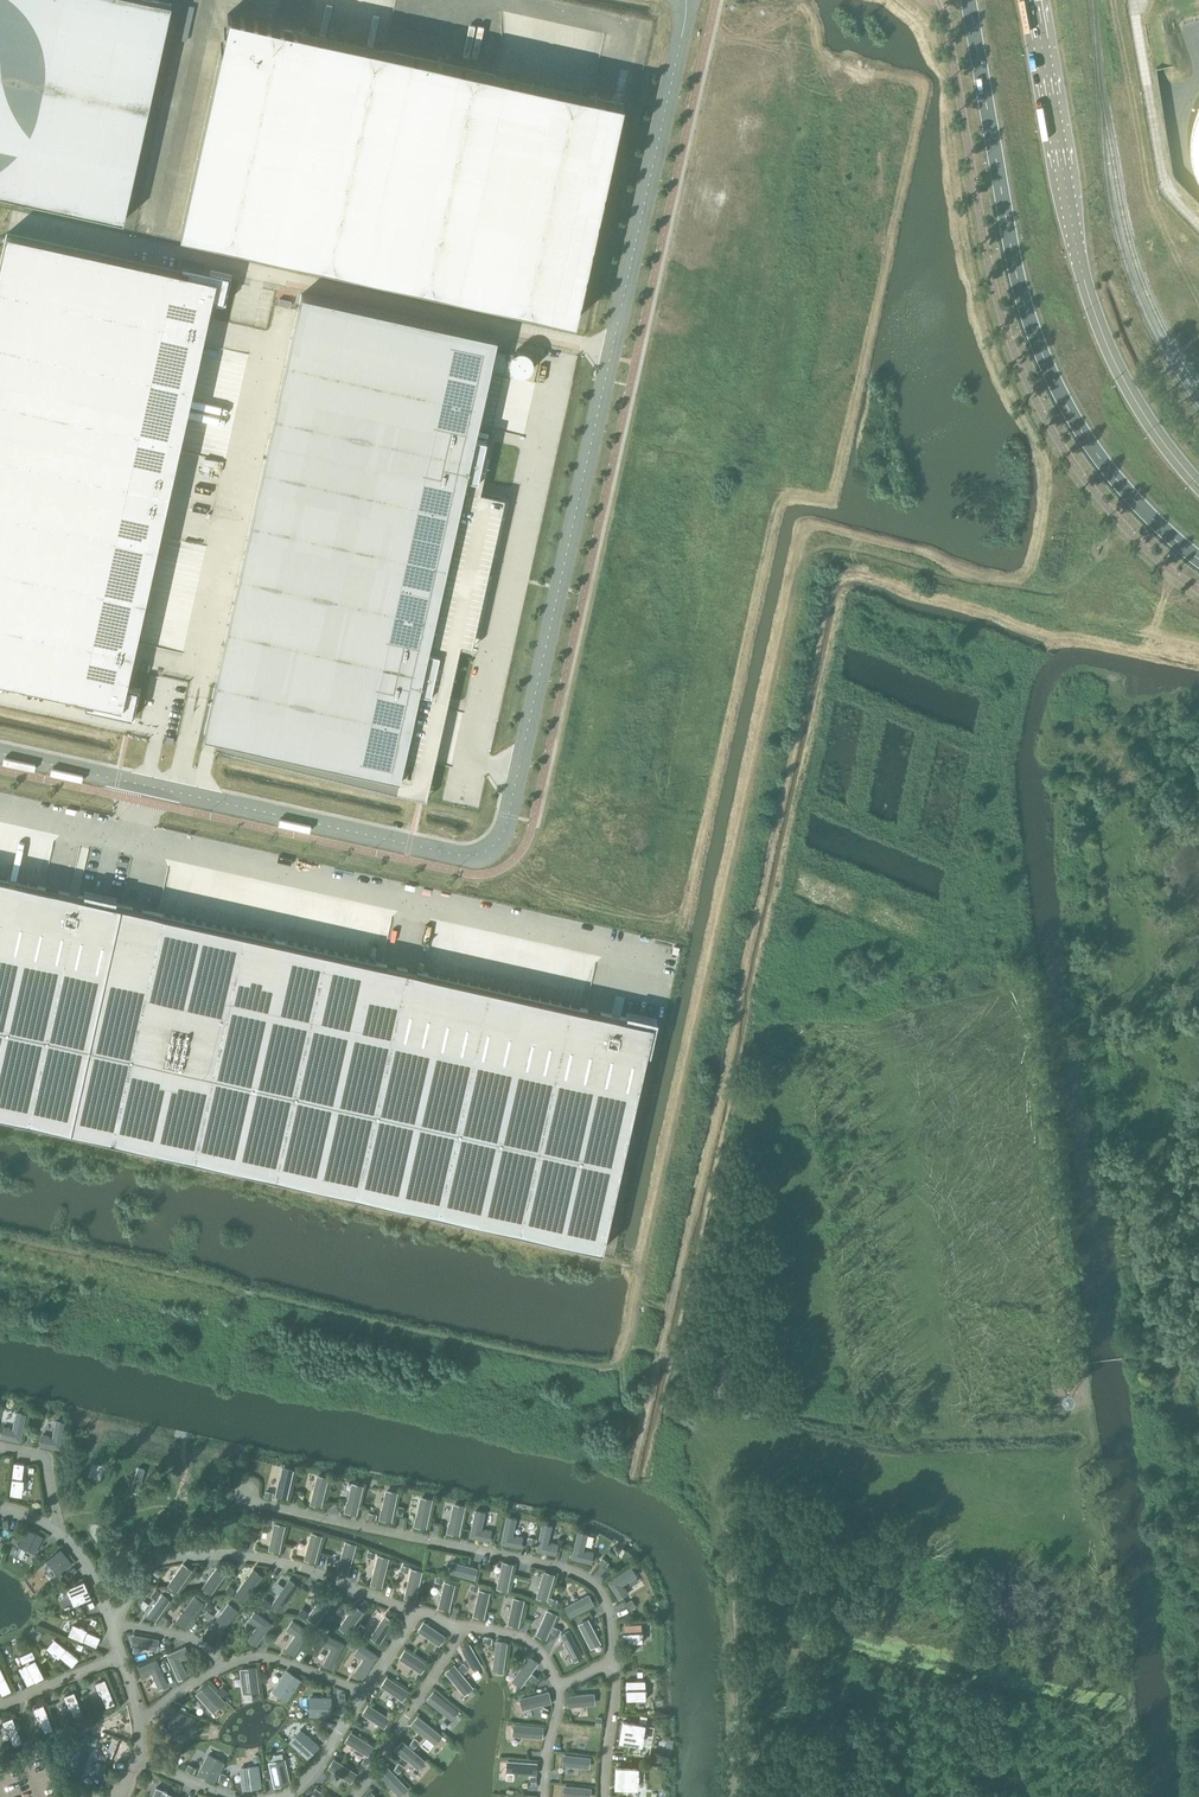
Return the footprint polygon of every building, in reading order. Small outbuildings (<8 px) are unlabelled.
[(158,0),(0,0),(0,193),(123,220),(171,3),(158,0)] [(228,18),(225,28),(224,28),(223,32),(225,32),(222,43),(221,43),(180,232),(510,306),(575,320),(623,102),(297,30),(297,29),(293,28),(293,30),(284,28),(284,26),(280,25),(280,27),(270,25),(271,23),(267,22),(267,23),(257,21),(258,20),(254,19),(253,21),(252,21),(244,19),(244,17),(240,16),(240,18),(231,16),(231,14),(227,13),(226,17),(228,18)] [(212,299),(225,302),(231,275),(210,270),(209,277),(6,232),(0,260),(0,456),(169,493),(212,299)] [(278,289),(276,299),(296,303),(298,293),(278,289)] [(482,460),(486,439),(475,437),(497,336),(301,293),(274,414),(458,455),(458,454),(482,460)] [(512,350),(511,372),(532,373),(533,351),(512,350)] [(232,430),(236,406),(228,405),(226,415),(218,413),(216,421),(227,423),(226,429),(232,430)] [(447,564),(466,477),(477,480),(482,460),(458,454),(458,455),(274,414),(251,521),(447,564)] [(58,693),(78,697),(115,705),(113,712),(134,717),(140,689),(127,686),(169,493),(0,456),(0,680),(58,693)] [(435,673),(439,653),(428,650),(447,564),(251,521),(227,628),(412,668),(435,673)] [(400,777),(419,690),(431,693),(435,673),(412,668),(227,628),(204,735),(393,776),(400,778),(400,777)] [(78,697),(58,693),(56,703),(75,707),(78,697)] [(621,1016),(620,1016),(612,1014),(601,1012),(591,1010),(417,971),(408,968),(397,966),(387,964),(281,940),(279,939),(115,903),(112,902),(113,901),(87,895),(87,897),(83,896),(78,895),(70,893),(59,890),(49,888),(0,877),(0,1115),(603,1249),(647,1052),(648,1049),(647,1049),(653,1022),(629,1016),(629,1018),(626,1017),(621,1016)] [(2,1425),(0,1436),(0,1437),(20,1441),(26,1414),(16,1411),(12,1429),(9,1429),(10,1427),(2,1425)] [(60,1450),(65,1422),(55,1420),(52,1438),(49,1437),(49,1435),(42,1434),(39,1445),(60,1450)] [(22,1480),(24,1464),(14,1462),(12,1478),(9,1494),(21,1495),(22,1488),(23,1488),(24,1483),(23,1483),(23,1480),(22,1480)] [(103,1478),(104,1465),(91,1463),(90,1476),(103,1478)] [(276,1495),(287,1498),(293,1470),(290,1469),(289,1468),(285,1467),(282,1468),(281,1472),(282,1474),(280,1483),(279,1483),(276,1495)] [(121,1472),(120,1482),(134,1483),(134,1473),(121,1472)] [(319,1475),(316,1477),(315,1480),(316,1482),(314,1491),(313,1491),(310,1503),(320,1506),(327,1478),(324,1477),(323,1476),(319,1475)] [(25,1477),(24,1494),(32,1494),(33,1477),(25,1477)] [(357,1484),(353,1483),(350,1485),(350,1488),(351,1490),(349,1498),(350,1500),(348,1502),(347,1501),(344,1511),(356,1514),(362,1486),(358,1485),(357,1484)] [(392,1491),(387,1490),(385,1492),(384,1496),(385,1497),(383,1505),(385,1508),(383,1509),(381,1509),(379,1519),(391,1521),(396,1493),(392,1492),(392,1491)] [(427,1499),(426,1498),(422,1497),(420,1499),(419,1503),(420,1504),(418,1512),(420,1515),(417,1516),(416,1516),(414,1526),(425,1528),(431,1500),(427,1499)] [(459,1504),(455,1504),(452,1505),(452,1509),(453,1510),(451,1519),(452,1521),(450,1523),(449,1522),(447,1532),(458,1535),(464,1506),(460,1506),(459,1504)] [(481,1511),(479,1510),(477,1511),(476,1510),(470,1537),(489,1541),(492,1530),(484,1529),(484,1530),(481,1530),(485,1512),(483,1512),(481,1511)] [(516,1518),(507,1517),(501,1543),(521,1547),(523,1537),(516,1535),(515,1536),(512,1536),(516,1518)] [(284,1526),(275,1524),(269,1548),(279,1550),(284,1526)] [(548,1543),(551,1526),(542,1524),(536,1550),(556,1555),(558,1544),(551,1543),(551,1544),(548,1543)] [(43,1536),(27,1527),(18,1544),(23,1547),(23,1548),(27,1550),(27,1549),(34,1553),(43,1536)] [(591,1563),(593,1552),(586,1551),(586,1552),(583,1551),(587,1534),(585,1533),(583,1532),(581,1532),(579,1532),(577,1532),(571,1558),(591,1563)] [(321,1536),(312,1533),(305,1558),(314,1560),(321,1536)] [(355,1544),(345,1542),(341,1554),(342,1555),(340,1564),(338,1564),(337,1568),(339,1571),(343,1572),(344,1571),(347,1572),(355,1544)] [(72,1563),(61,1548),(45,1559),(49,1564),(49,1565),(51,1568),(52,1568),(57,1575),(72,1563)] [(388,1558),(378,1555),(374,1568),(375,1568),(373,1577),(371,1578),(370,1582),(372,1584),(376,1585),(377,1585),(381,1586),(388,1558)] [(365,1581),(370,1582),(376,1561),(370,1559),(365,1581)] [(452,1562),(449,1571),(474,1578),(476,1568),(452,1562)] [(507,1589),(512,1564),(503,1562),(497,1587),(507,1589)] [(183,1564),(168,1584),(176,1590),(191,1569),(183,1564)] [(202,1587),(210,1593),(225,1573),(217,1567),(202,1587)] [(621,1585),(636,1575),(631,1567),(608,1582),(619,1599),(628,1593),(624,1587),(623,1588),(621,1585)] [(261,1576),(257,1574),(258,1572),(253,1569),(250,1574),(251,1575),(244,1584),(243,1583),(235,1594),(243,1600),(261,1576)] [(421,1571),(411,1569),(408,1581),(409,1582),(406,1591),(405,1592),(404,1595),(406,1598),(410,1599),(411,1598),(414,1599),(421,1571)] [(537,1596),(546,1599),(553,1574),(544,1572),(537,1596)] [(280,1610),(297,1586),(294,1584),(294,1582),(289,1579),(286,1584),(287,1585),(280,1594),(280,1593),(272,1605),(280,1610)] [(84,1580),(66,1588),(68,1594),(67,1594),(69,1598),(70,1598),(73,1606),(92,1598),(84,1580)] [(454,1584),(445,1582),(439,1607),(448,1609),(454,1584)] [(483,1617),(489,1592),(479,1590),(474,1615),(483,1617)] [(162,1594),(147,1614),(155,1620),(170,1599),(162,1594)] [(565,1606),(570,1615),(592,1603),(588,1595),(565,1606)] [(182,1624),(186,1626),(203,1602),(195,1596),(187,1607),(187,1608),(181,1617),(180,1616),(176,1621),(181,1625),(182,1624)] [(316,1622),(330,1602),(323,1596),(308,1616),(316,1622)] [(523,1601),(514,1598),(508,1623),(518,1625),(523,1601)] [(219,1634),(237,1610),(228,1604),(220,1615),(221,1615),(215,1624),(213,1623),(209,1628),(215,1632),(216,1631),(219,1634)] [(348,1632),(362,1611),(354,1606),(340,1626),(348,1632)] [(247,1640),(255,1645),(271,1623),(255,1611),(248,1620),(254,1625),(255,1623),(258,1625),(247,1640)] [(556,1614),(547,1611),(537,1633),(546,1637),(556,1614)] [(379,1642),(393,1621),(385,1616),(371,1636),(379,1642)] [(293,1654),(309,1632),(292,1620),(286,1629),(292,1633),(293,1632),(295,1634),(285,1649),(287,1650),(288,1652),(289,1653),(292,1653),(293,1654)] [(579,1624),(591,1646),(600,1642),(588,1620),(579,1624)] [(439,1644),(444,1636),(424,1622),(418,1630),(439,1644)] [(641,1622),(621,1624),(623,1643),(643,1642),(642,1635),(643,1635),(643,1631),(642,1631),(641,1622)] [(80,1627),(73,1624),(69,1635),(96,1647),(100,1637),(86,1631),(86,1630),(84,1629),(84,1628),(80,1626),(80,1627)] [(582,1656),(569,1630),(560,1635),(574,1660),(582,1656)] [(156,1649),(158,1639),(133,1635),(132,1645),(156,1649)] [(332,1668),(344,1644),(326,1635),(321,1644),(328,1648),(328,1646),(331,1648),(323,1664),(325,1664),(326,1666),(328,1667),(330,1667),(332,1668)] [(77,1659),(54,1640),(47,1647),(71,1666),(77,1659)] [(503,1671),(507,1642),(497,1641),(494,1663),(493,1664),(492,1668),(493,1670),(498,1671),(499,1670),(503,1671)] [(473,1670),(482,1665),(469,1643),(461,1648),(473,1670)] [(361,1644),(354,1653),(360,1657),(361,1656),(364,1658),(354,1672),(362,1678),(377,1655),(361,1644)] [(190,1656),(185,1646),(167,1654),(178,1679),(187,1675),(180,1659),(183,1658),(183,1659),(190,1656)] [(400,1658),(420,1672),(426,1664),(405,1650),(400,1658)] [(521,1685),(538,1662),(528,1655),(522,1664),(523,1664),(524,1667),(522,1667),(516,1674),(515,1674),(512,1678),(513,1681),(517,1683),(518,1683),(521,1685)] [(27,1685),(44,1676),(35,1659),(30,1661),(29,1661),(25,1663),(26,1663),(18,1668),(27,1685)] [(166,1685),(168,1684),(156,1659),(138,1667),(143,1677),(149,1674),(149,1673),(151,1672),(159,1688),(161,1687),(163,1687),(164,1686),(166,1685)] [(472,1687),(453,1665),(445,1671),(454,1682),(454,1681),(460,1688),(460,1690),(463,1693),(466,1693),(469,1691),(469,1689),(472,1687)] [(0,1666),(0,1691),(2,1695),(11,1691),(0,1666)] [(255,1667),(240,1669),(243,1693),(258,1691),(255,1667)] [(286,1699),(299,1679),(286,1671),(273,1690),(286,1699)] [(381,1685),(402,1699),(408,1691),(387,1677),(381,1685)] [(115,1703),(105,1679),(95,1683),(100,1694),(100,1693),(106,1707),(115,1703)] [(645,1680),(625,1680),(626,1700),(646,1699),(646,1693),(646,1688),(645,1688),(645,1680)] [(224,1701),(208,1683),(197,1693),(213,1711),(224,1701)] [(70,1706),(75,1720),(84,1716),(74,1691),(64,1695),(69,1706),(70,1706)] [(455,1712),(457,1710),(433,1691),(427,1700),(437,1708),(438,1707),(446,1713),(446,1715),(450,1718),(452,1717),(455,1714),(455,1712)] [(551,1702),(548,1692),(520,1698),(521,1702),(520,1703),(521,1707),(524,1708),(528,1708),(529,1706),(538,1704),(538,1705),(551,1702)] [(594,1703),(593,1693),(568,1696),(569,1706),(594,1703)] [(309,1715),(330,1715),(331,1697),(310,1697),(309,1715)] [(39,1719),(45,1732),(54,1729),(50,1719),(44,1704),(34,1708),(38,1719),(39,1719)] [(384,1727),(389,1718),(368,1705),(363,1713),(384,1727)] [(195,1718),(175,1710),(168,1726),(188,1734),(195,1718)] [(439,1738),(441,1735),(418,1716),(410,1725),(418,1731),(419,1730),(422,1730),(422,1732),(430,1739),(430,1740),(434,1743),(436,1743),(439,1739),(439,1738)] [(13,1717),(3,1721),(7,1732),(8,1731),(14,1745),(23,1741),(13,1717)] [(644,1724),(623,1721),(620,1740),(641,1743),(641,1739),(643,1739),(644,1734),(642,1734),(644,1724)] [(643,1743),(652,1745),(655,1725),(647,1723),(643,1743)] [(587,1737),(588,1727),(563,1724),(562,1734),(587,1737)] [(542,1737),(543,1727),(514,1725),(514,1728),(513,1729),(512,1733),(514,1735),(518,1736),(519,1735),(529,1735),(529,1736),(542,1737)] [(290,1741),(308,1757),(318,1745),(300,1730),(290,1741)] [(367,1754),(372,1746),(351,1732),(346,1741),(367,1754)] [(422,1762),(424,1760),(402,1741),(395,1750),(402,1756),(403,1755),(406,1755),(406,1757),(412,1763),(413,1764),(416,1767),(419,1767),(422,1764),(422,1762)] [(88,1750),(74,1746),(67,1769),(81,1773),(88,1750)] [(214,1781),(223,1762),(208,1754),(198,1773),(214,1781)] [(588,1767),(589,1757),(564,1754),(563,1764),(588,1767)] [(289,1782),(284,1759),(269,1762),(275,1786),(289,1782)] [(350,1781),(355,1773),(334,1759),(329,1768),(350,1781)] [(523,1773),(536,1774),(537,1762),(508,1760),(507,1764),(506,1765),(506,1770),(508,1772),(512,1772),(513,1771),(524,1772),(523,1773)] [(102,1774),(106,1765),(97,1761),(93,1771),(102,1774)] [(243,1788),(260,1786),(258,1765),(240,1767),(243,1788)] [(404,1790),(407,1787),(387,1767),(380,1774),(395,1790),(395,1791),(398,1795),(401,1795),(404,1791),(404,1790)] [(638,1777),(638,1773),(637,1773),(637,1768),(616,1767),(615,1786),(637,1787),(637,1777),(638,1777)] [(590,1788),(565,1786),(564,1795),(582,1796),(589,1796),(590,1788)] [(157,1796),(179,1796),(180,1796),(157,1787),(153,1796),(157,1796)] [(311,1796),(312,1796),(330,1796),(316,1788),(311,1796)]
